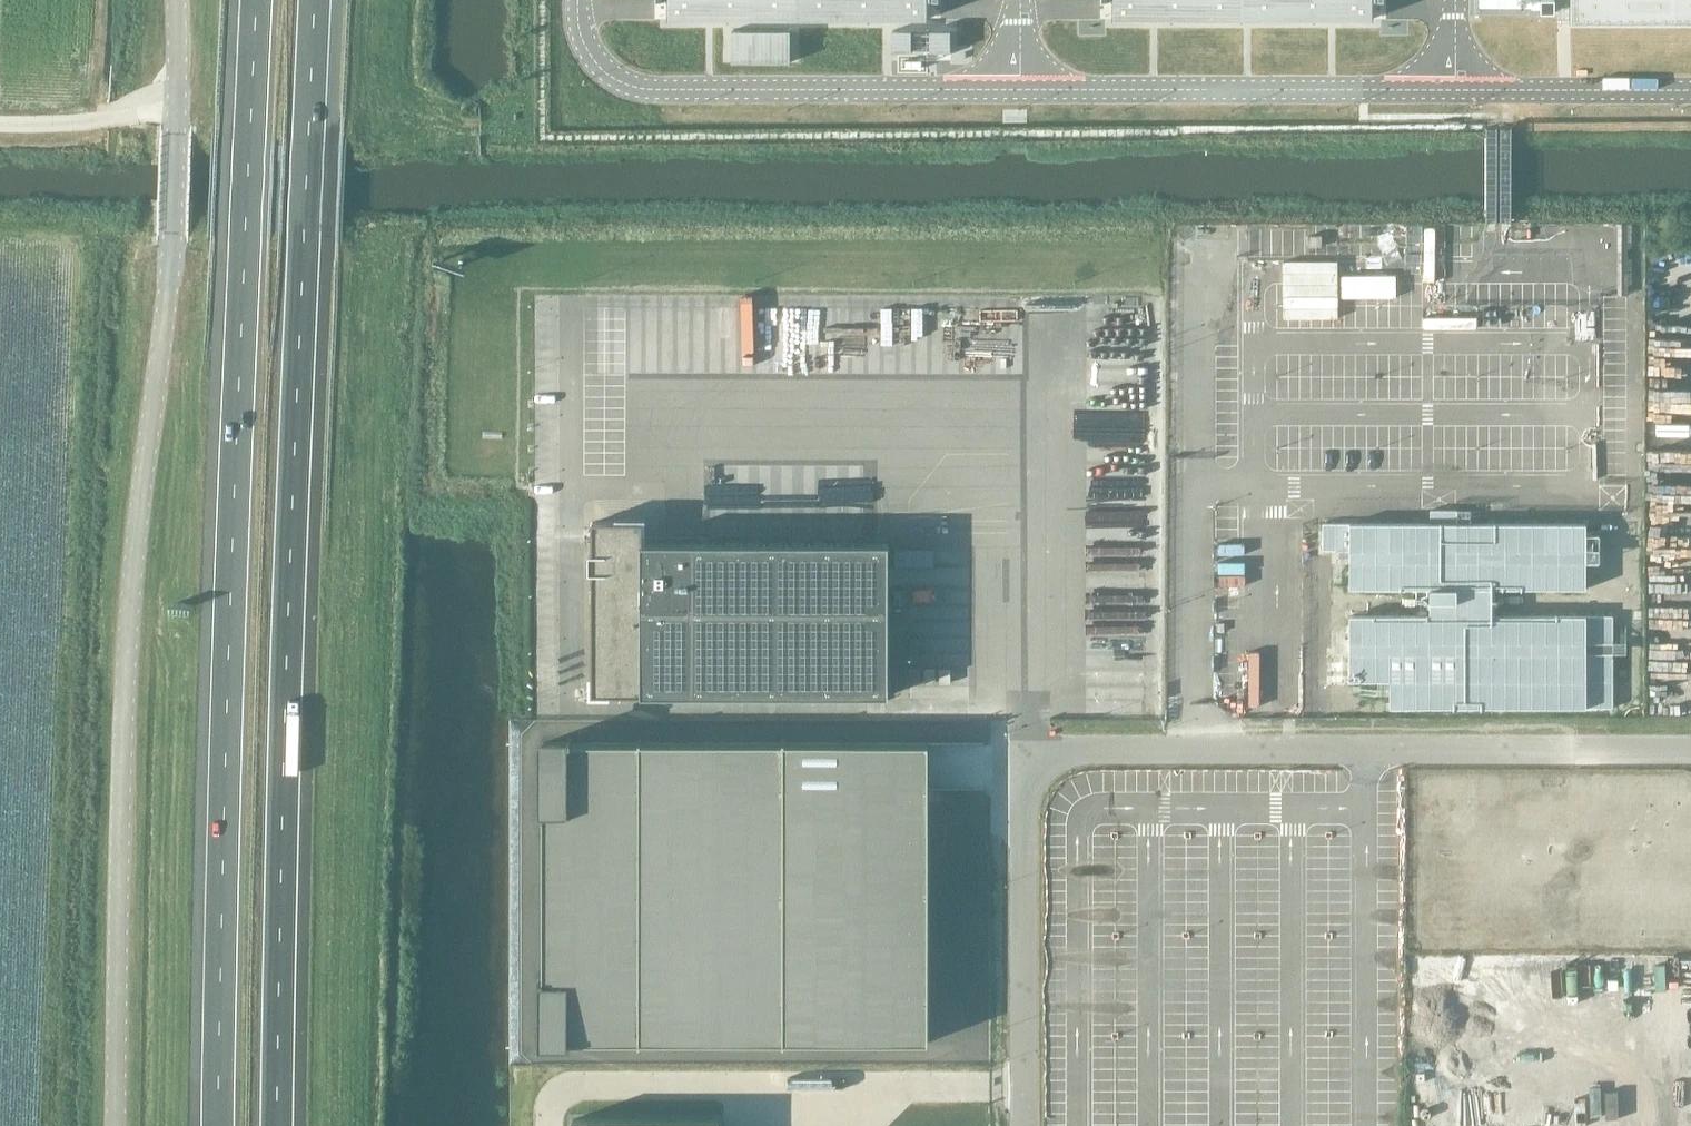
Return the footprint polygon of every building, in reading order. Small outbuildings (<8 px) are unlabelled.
[(670,19),(928,19),(928,0),(670,0),(670,19)] [(1114,19),(1372,19),(1372,0),(1114,0),(1114,19)] [(1571,18),(1690,18),(1690,0),(1571,0),(1571,18)] [(592,522),(591,695),(631,696),(631,701),(642,701),(642,696),(876,696),(876,701),(886,701),(886,696),(889,696),(889,544),(887,544),(887,539),(877,539),(877,544),(709,543),(709,537),(698,537),(698,543),(691,543),(691,537),(663,537),(663,502),(595,502),(595,522),(592,522)] [(1586,524),(1323,524),(1323,550),(1348,550),(1348,588),(1429,588),(1429,616),(1348,616),(1348,681),(1388,681),(1388,708),(1613,708),(1613,616),(1493,616),(1493,589),(1586,589),(1586,524)] [(889,692),(922,694),(922,682),(889,680),(889,692)] [(929,745),(542,745),(542,1043),(929,1043),(929,745)]
